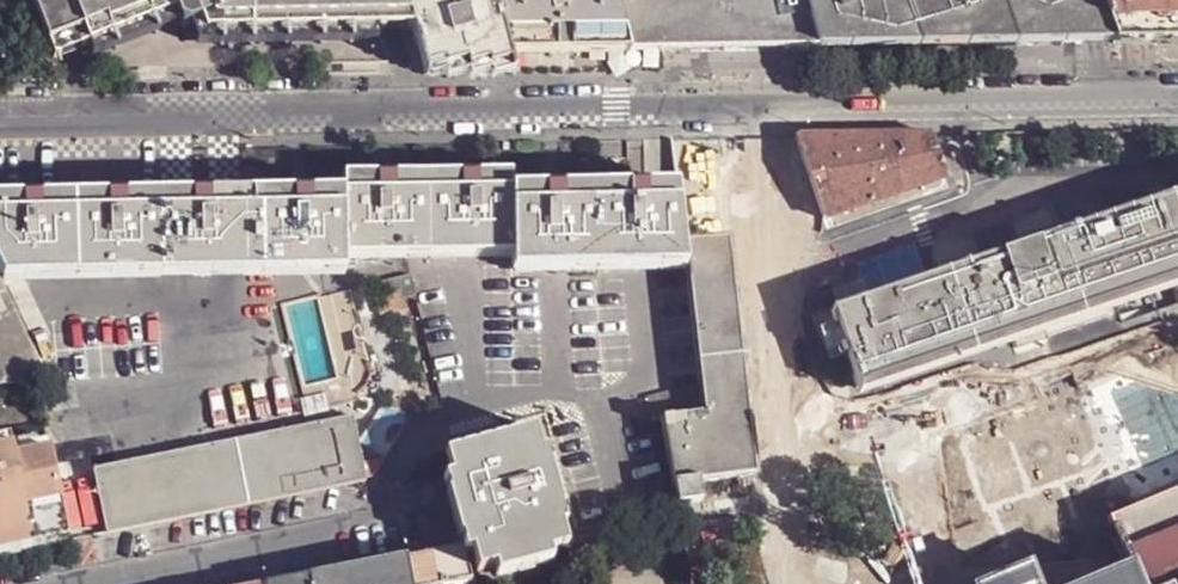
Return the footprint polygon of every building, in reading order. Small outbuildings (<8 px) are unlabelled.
[(31,8),(28,2),(28,0),(0,0),(0,19),(31,8)] [(91,61),(175,26),(168,0),(34,0),(28,2),(31,8),(50,57),(52,61),(85,48),(91,61)] [(175,26),(180,24),(182,29),(190,27),(197,46),(328,42),(317,0),(168,0),(175,26)] [(328,42),(378,41),(377,30),(412,29),(406,6),(405,0),(317,0),(328,42)] [(412,29),(424,73),(468,72),(511,71),(506,53),(504,46),(492,0),(428,0),(406,6),(412,29)] [(504,46),(525,41),(527,52),(546,52),(544,46),(563,41),(565,52),(602,51),(601,46),(624,39),(614,0),(492,0),(504,46)] [(628,52),(673,51),(718,50),(706,0),(614,0),(624,39),(627,51),(628,52)] [(718,50),(818,48),(810,18),(804,0),(706,0),(718,50)] [(818,48),(892,47),(1111,42),(1104,21),(1097,0),(804,0),(810,18),(818,48)] [(1111,42),(1177,41),(1177,0),(1097,0),(1104,21),(1111,42)] [(602,51),(627,51),(624,39),(601,46),(602,51)] [(504,46),(506,53),(527,52),(525,41),(504,46)] [(544,46),(546,52),(565,52),(563,41),(544,46)] [(942,178),(927,133),(794,136),(797,146),(823,219),(942,178)] [(797,146),(794,136),(739,138),(713,138),(713,148),(797,146)] [(720,203),(713,148),(713,138),(684,138),(670,138),(674,171),(676,185),(679,208),(720,203)] [(766,175),(755,177),(758,193),(768,191),(766,175)] [(343,178),(342,193),(345,251),(385,250),(403,250),(427,250),(513,248),(512,190),(512,176),(426,177),(343,178)] [(513,248),(513,262),(685,260),(683,244),(679,208),(676,185),(512,190),(513,248)] [(344,266),(342,261),(345,251),(342,193),(302,193),(240,195),(0,200),(0,272),(344,266)] [(1168,196),(1014,249),(1004,252),(991,257),(982,260),(971,263),(828,313),(838,341),(840,348),(845,359),(846,365),(854,388),(997,338),(1017,332),(1017,335),(1030,331),(1029,328),(1177,276),(1177,193),(1168,196)] [(683,244),(725,239),(720,203),(679,208),(683,244)] [(1004,252),(1014,249),(1012,243),(1015,243),(1008,225),(1007,220),(997,223),(999,228),(980,235),(978,230),(968,232),(970,239),(977,255),(980,254),(982,260),(991,257),(990,253),(1002,249),(1004,252)] [(671,483),(697,479),(752,474),(725,239),(683,244),(685,260),(685,270),(702,412),(660,419),(671,483)] [(405,261),(513,262),(513,248),(427,250),(403,250),(385,250),(388,260),(405,261)] [(345,251),(342,261),(388,260),(385,250),(345,251)] [(513,273),(685,270),(685,260),(513,262),(513,273)] [(0,272),(0,281),(1,282),(343,276),(344,266),(0,272)] [(44,376),(38,365),(1,282),(0,281),(0,383),(44,376)] [(837,362),(845,359),(840,348),(834,350),(837,362)] [(38,389),(37,386),(0,392),(0,525),(7,564),(69,552),(67,542),(42,411),(38,389)] [(351,419),(92,469),(105,535),(364,483),(363,478),(351,419)] [(448,476),(440,479),(458,546),(459,546),(461,554),(469,552),(474,568),(565,544),(560,525),(563,521),(544,448),(539,450),(533,428),(442,451),(448,476)] [(671,483),(675,506),(699,503),(697,479),(671,483)] [(1108,522),(1129,572),(1134,583),(1177,583),(1177,493),(1108,522)] [(614,522),(617,531),(637,525),(633,516),(614,522)] [(564,548),(565,544),(474,568),(475,572),(492,569),(495,576),(550,562),(548,553),(564,548)] [(468,578),(466,572),(461,554),(459,546),(458,546),(416,554),(422,583),(439,583),(468,578)] [(399,558),(405,583),(422,583),(416,554),(399,558)] [(307,576),(309,583),(405,583),(399,558),(307,576)] [(1129,572),(1099,583),(1134,583),(1129,572)] [(1023,575),(1001,583),(1026,583),(1023,575)] [(269,583),(309,583),(307,576),(269,583)]
